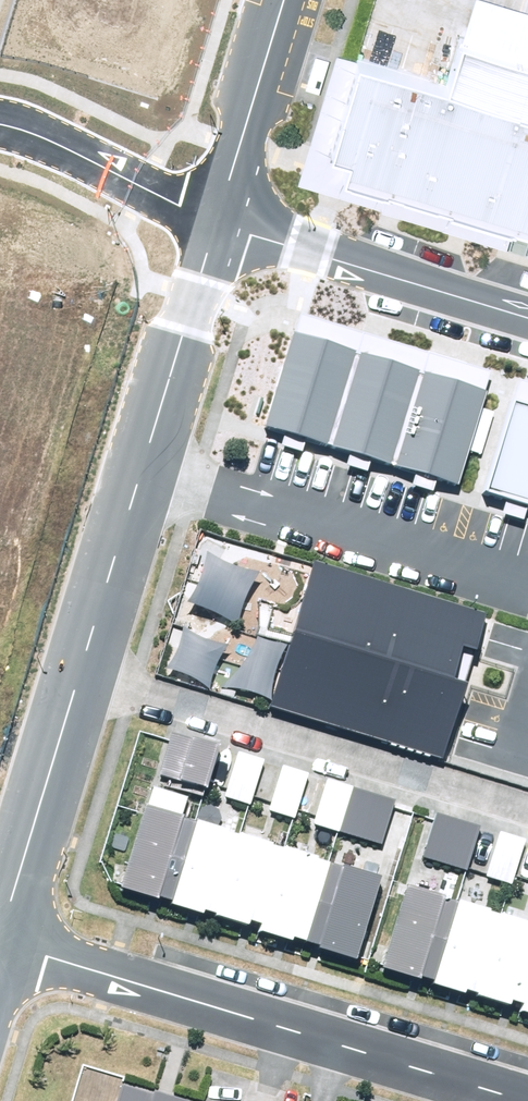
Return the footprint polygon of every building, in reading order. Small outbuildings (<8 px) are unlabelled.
[(445,64),(360,37),(322,158),(527,221),(527,0),(465,0),(445,64)] [(269,351),(243,445),(308,463),(334,369),(269,351)] [(334,369),(308,463),(376,482),(402,388),(334,369)] [(486,484),(527,497),(527,374),(521,372),(486,484)] [(402,388),(376,482),(444,501),(470,407),(402,388)] [(289,573),(257,673),(435,728),(467,628),(289,573)] [(203,794),(219,737),(171,723),(154,780),(203,794)] [(237,746),(222,799),(247,807),(262,754),(237,746)] [(279,763),(265,812),(294,821),(309,771),(279,763)] [(325,774),(310,825),(336,833),(351,782),(325,774)] [(351,782),(336,833),(382,846),(397,795),(351,782)] [(384,868),(146,801),(121,889),(359,956),(384,868)] [(465,870),(480,822),(435,809),(420,857),(465,870)] [(498,827),(484,876),(509,883),(524,835),(498,827)] [(404,878),(380,958),(527,1004),(527,915),(404,878)] [(125,1083),(119,1100),(182,1100),(125,1083)]
